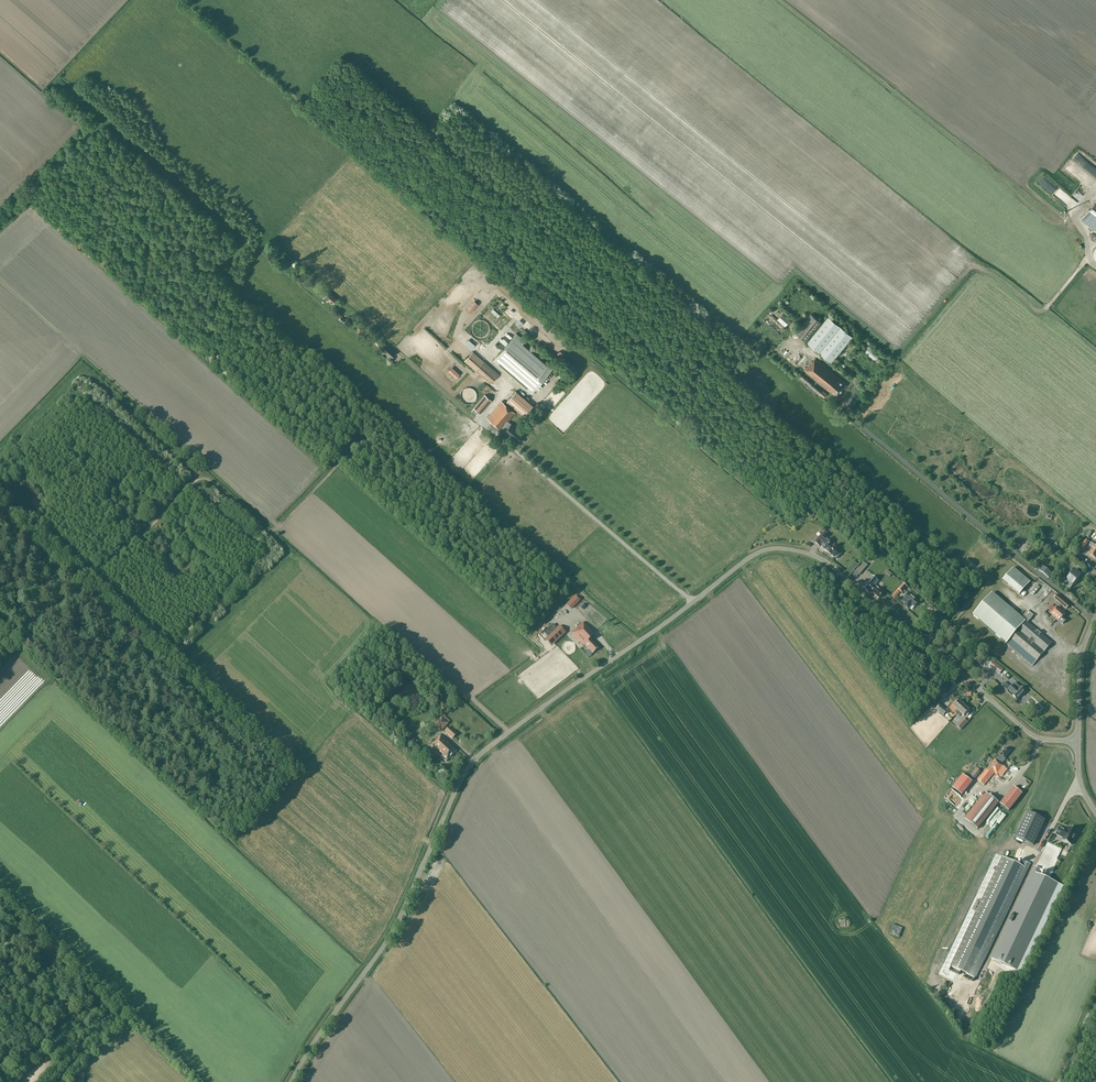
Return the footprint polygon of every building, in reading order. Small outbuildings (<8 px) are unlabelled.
[(1082,218),(1095,229),(1095,200),(1082,218)] [(328,292),(323,298),(327,301),(328,299),(332,303),(336,298),(328,292)] [(783,314),(780,317),(789,324),(791,321),(783,314)] [(796,333),(806,341),(821,322),(811,314),(796,333)] [(807,342),(832,362),(853,336),(828,316),(807,342)] [(522,344),(525,340),(516,333),(493,360),(531,393),(552,369),(522,344)] [(498,334),(492,349),(497,351),(500,342),(504,344),(507,337),(498,334)] [(465,342),(471,348),(475,343),(468,337),(465,342)] [(386,345),(383,349),(391,357),(395,353),(386,345)] [(875,359),(879,354),(869,345),(865,350),(875,359)] [(464,360),(490,383),(498,374),(472,351),(464,360)] [(811,361),(804,370),(836,397),(847,384),(815,358),(812,362),(811,361)] [(824,398),(827,394),(822,391),(802,374),(798,377),(819,395),(820,394),(824,398)] [(479,394),(479,393),(479,391),(478,389),(477,387),(476,386),(475,385),(473,385),(472,384),(470,384),(468,384),(467,385),(465,386),(464,387),(463,388),(462,390),(462,391),(462,393),(462,395),(463,397),(464,398),(465,399),(466,400),(468,401),(469,401),(471,401),(472,401),(474,401),(475,400),(477,399),(478,397),(478,396),(479,394)] [(532,405),(515,391),(507,401),(523,415),(532,405)] [(476,415),(479,412),(480,414),(491,400),(484,394),(473,408),(471,411),(476,415)] [(515,412),(502,401),(487,418),(500,429),(502,427),(505,430),(504,431),(516,442),(523,434),(511,423),(507,421),(515,412)] [(448,451),(445,454),(450,460),(454,457),(448,451)] [(831,555),(834,557),(839,552),(830,544),(831,543),(826,539),(830,535),(825,531),(815,542),(820,546),(821,545),(825,549),(825,550),(828,552),(828,553),(831,555)] [(1083,551),(1088,542),(1085,540),(1079,549),(1083,551)] [(1087,554),(1095,559),(1095,558),(1095,546),(1095,545),(1094,545),(1091,543),(1089,545),(1093,548),(1090,553),(1088,552),(1087,554)] [(1052,574),(1042,566),(1038,570),(1049,578),(1052,574)] [(1019,595),(1030,582),(1013,568),(1002,580),(1007,584),(1019,595)] [(1070,572),(1065,586),(1070,589),(1073,585),(1074,586),(1077,582),(1076,582),(1081,575),(1075,570),(1071,574),(1070,573),(1071,573),(1070,572)] [(877,588),(877,587),(875,585),(878,581),(872,576),(862,587),(868,593),(869,591),(872,594),(873,593),(879,599),(883,594),(877,588)] [(898,589),(898,590),(891,597),(893,598),(895,596),(894,595),(899,591),(902,593),(910,584),(906,581),(898,589)] [(1033,595),(1040,588),(1037,585),(1030,592),(1033,595)] [(1040,602),(1047,594),(1043,591),(1036,599),(1040,602)] [(918,603),(908,593),(904,597),(905,598),(903,601),(905,603),(904,605),(908,609),(912,605),(914,607),(918,603)] [(988,597),(973,615),(1032,666),(1051,643),(1026,622),(1018,632),(1017,631),(1026,621),(992,593),(988,597)] [(1057,595),(1054,598),(1060,604),(1057,607),(1056,606),(1050,613),(1063,624),(1066,620),(1063,617),(1065,614),(1059,609),(1062,605),(1066,609),(1069,606),(1057,595)] [(571,599),(566,604),(571,609),(576,604),(571,599)] [(1033,616),(1027,611),(1022,617),(1027,622),(1033,616)] [(590,639),(595,635),(582,622),(571,633),(583,646),(584,645),(592,654),(598,648),(590,639)] [(553,642),(554,643),(565,633),(559,627),(556,624),(551,629),(550,627),(542,635),(535,642),(539,646),(542,643),(547,647),(553,642)] [(993,661),(989,666),(994,670),(994,669),(1000,673),(1003,669),(993,661)] [(1010,688),(1005,682),(1002,685),(1007,691),(1008,690),(1013,695),(1012,696),(1017,700),(1025,691),(1020,687),(1017,690),(1012,685),(1010,688)] [(964,706),(959,701),(953,707),(957,710),(954,713),(956,714),(964,706)] [(936,709),(943,715),(947,711),(940,704),(936,709)] [(964,716),(969,710),(964,706),(956,714),(958,716),(960,713),(964,716)] [(442,730),(447,724),(441,718),(435,724),(442,730)] [(963,719),(956,726),(960,730),(967,722),(963,719)] [(448,727),(445,731),(453,739),(456,734),(448,727)] [(430,747),(446,762),(457,750),(441,736),(438,739),(437,739),(430,747)] [(1006,748),(1000,755),(996,760),(995,759),(977,780),(984,786),(990,778),(993,781),(998,775),(997,775),(1004,767),(1001,765),(1006,759),(1004,758),(1010,751),(1006,748)] [(970,776),(975,780),(981,771),(977,768),(970,776)] [(1001,789),(1006,783),(1007,784),(1014,775),(1005,768),(998,776),(993,782),(1001,789)] [(962,774),(952,787),(962,795),(972,782),(962,774)] [(1000,804),(1009,811),(1022,794),(1013,787),(1000,804)] [(985,792),(964,818),(977,829),(998,803),(985,792)] [(1044,824),(1027,816),(1015,841),(1033,849),(1037,841),(1041,832),(1044,824)] [(1067,831),(1059,827),(1055,834),(1063,838),(1062,841),(1071,845),(1078,831),(1069,827),(1067,831)] [(975,978),(1028,869),(1030,864),(1025,862),(1023,867),(1002,857),(949,965),(949,966),(975,978)] [(434,861),(429,875),(431,876),(429,882),(436,884),(443,861),(440,860),(439,862),(434,861)] [(1022,973),(1063,886),(1038,874),(1040,869),(1035,866),(1032,872),(1033,872),(991,958),(1022,973)] [(893,924),(889,933),(899,937),(903,928),(893,924)]
